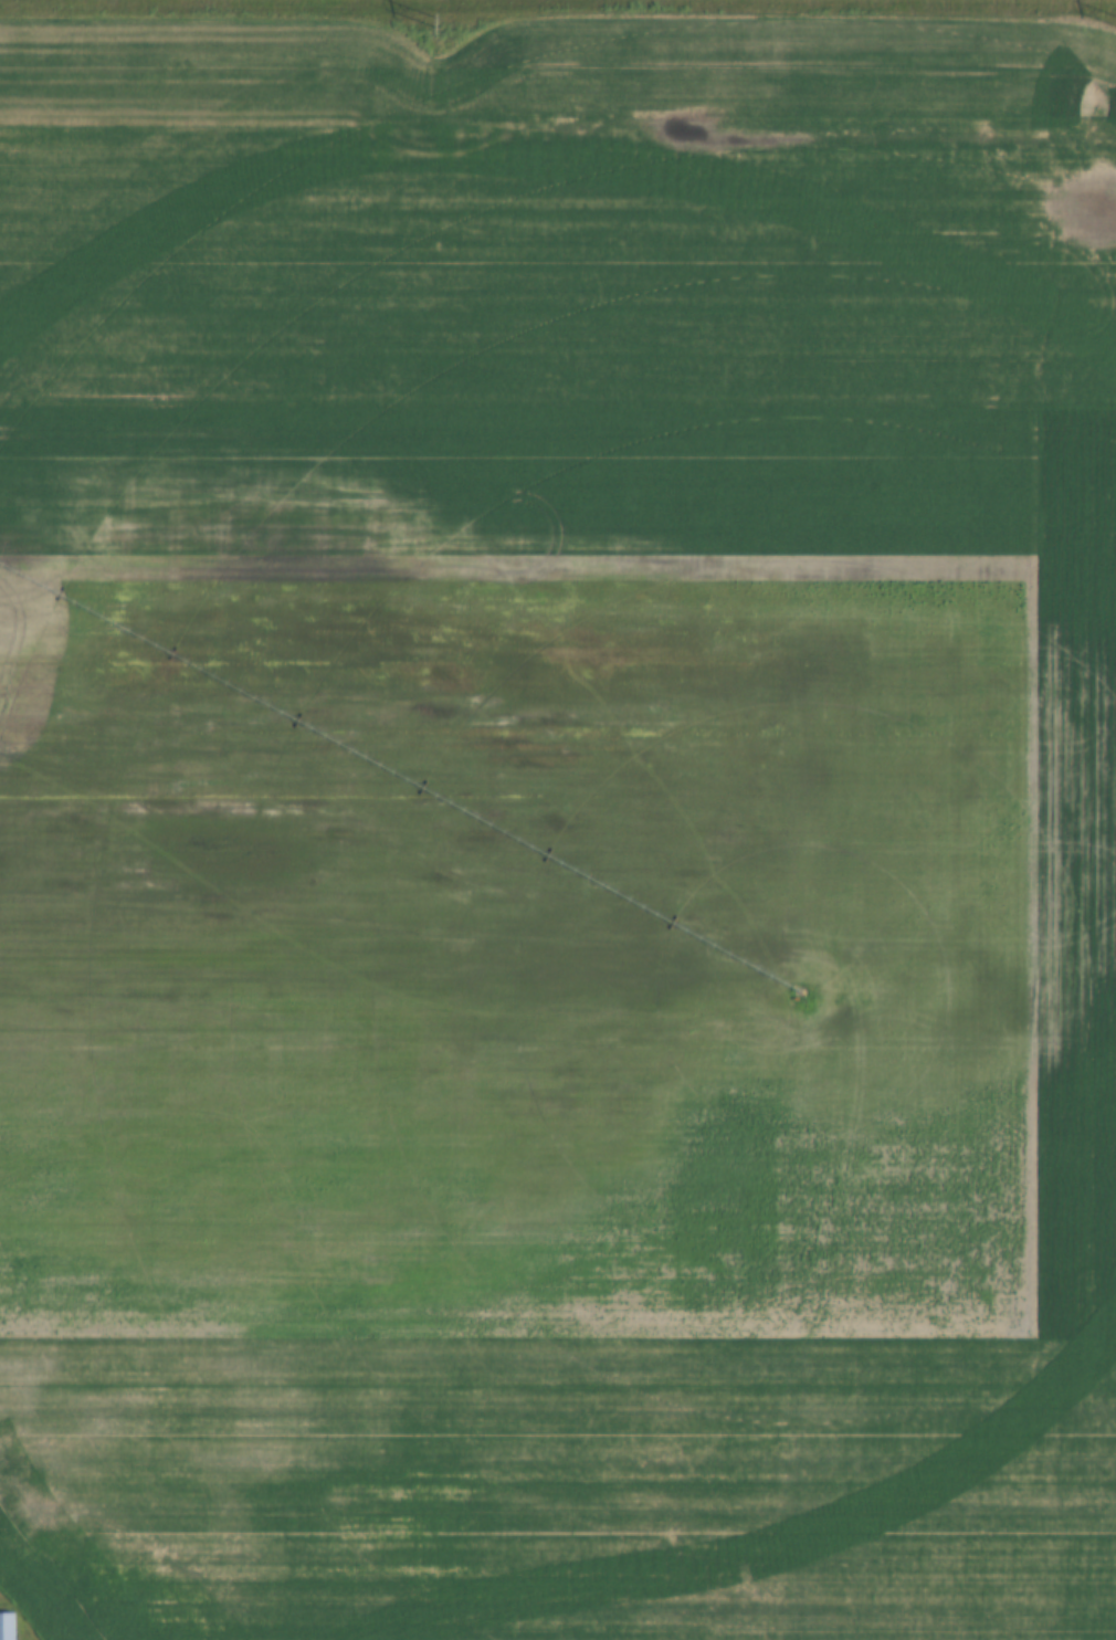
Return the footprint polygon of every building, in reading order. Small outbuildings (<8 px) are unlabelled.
[(18,1615),(0,1615),(0,1639),(18,1639),(18,1615)]
